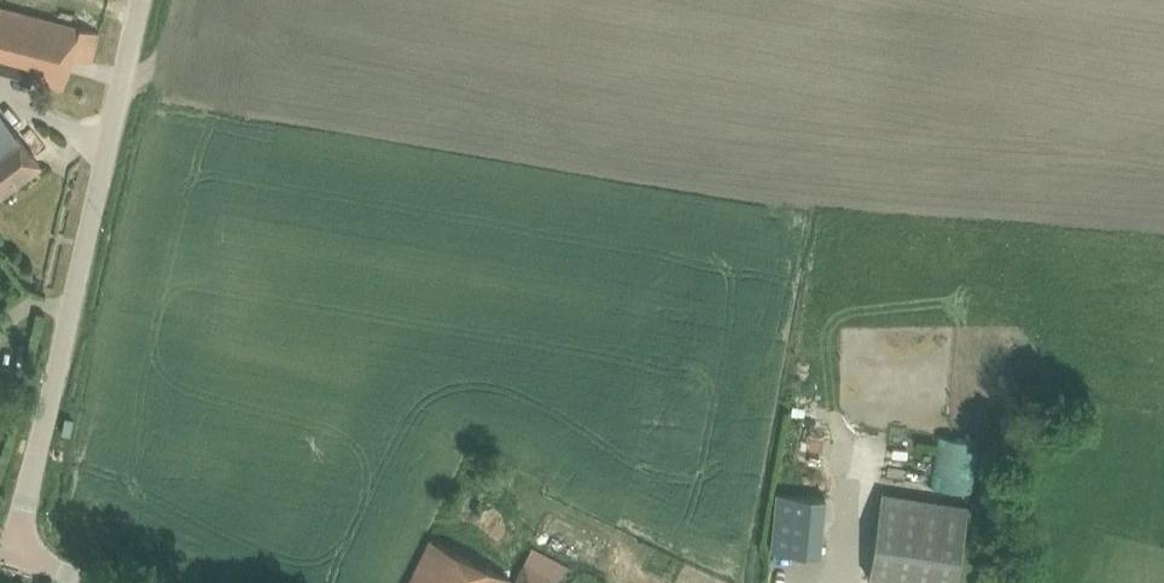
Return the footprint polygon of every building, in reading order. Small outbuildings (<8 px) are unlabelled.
[(91,60),(98,30),(37,14),(41,0),(0,0),(0,71),(63,87),(72,55),(91,60)] [(40,164),(30,150),(42,140),(28,122),(16,132),(0,112),(0,194),(40,164)] [(972,491),(978,441),(978,439),(939,435),(933,486),(972,491)] [(913,582),(956,582),(969,503),(883,489),(869,576),(913,582)] [(819,553),(825,496),(777,491),(771,549),(819,553)] [(512,575),(433,536),(409,582),(508,582),(512,575)] [(603,581),(533,545),(514,582),(602,582),(603,581)]
